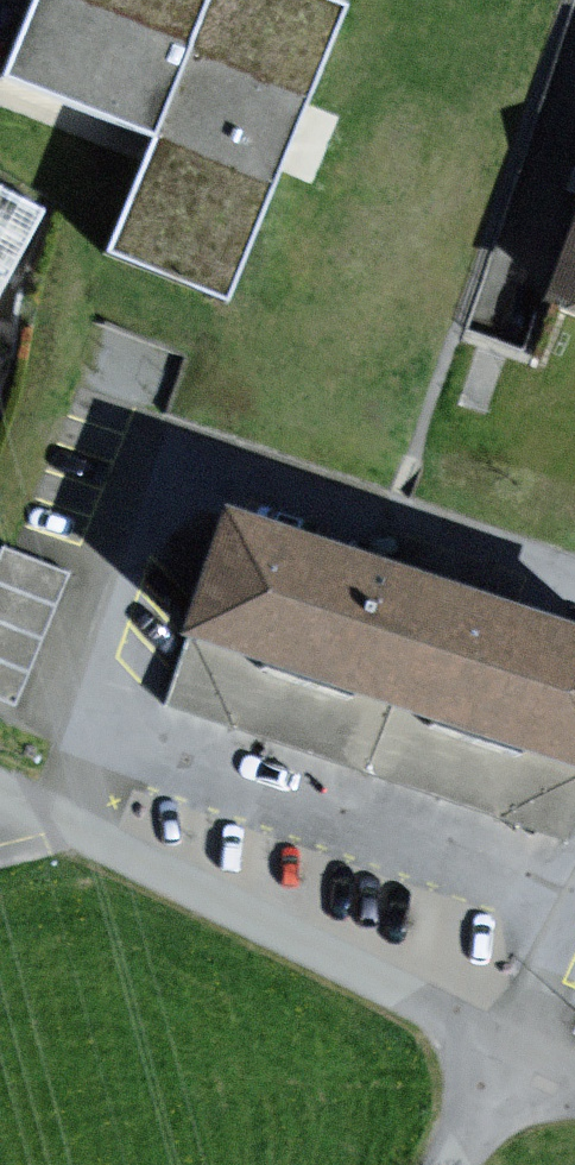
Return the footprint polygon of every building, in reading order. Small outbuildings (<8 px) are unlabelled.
[(14,69),(166,129),(118,249),(222,290),(334,9),(312,0),(42,0),(14,69)] [(51,207),(0,180),(0,303),(51,207)] [(555,296),(574,303),(574,242),(555,296)] [(223,517),(184,631),(574,763),(574,636),(286,539),(223,517)] [(3,551),(0,560),(0,694),(13,699),(62,574),(3,551)]
